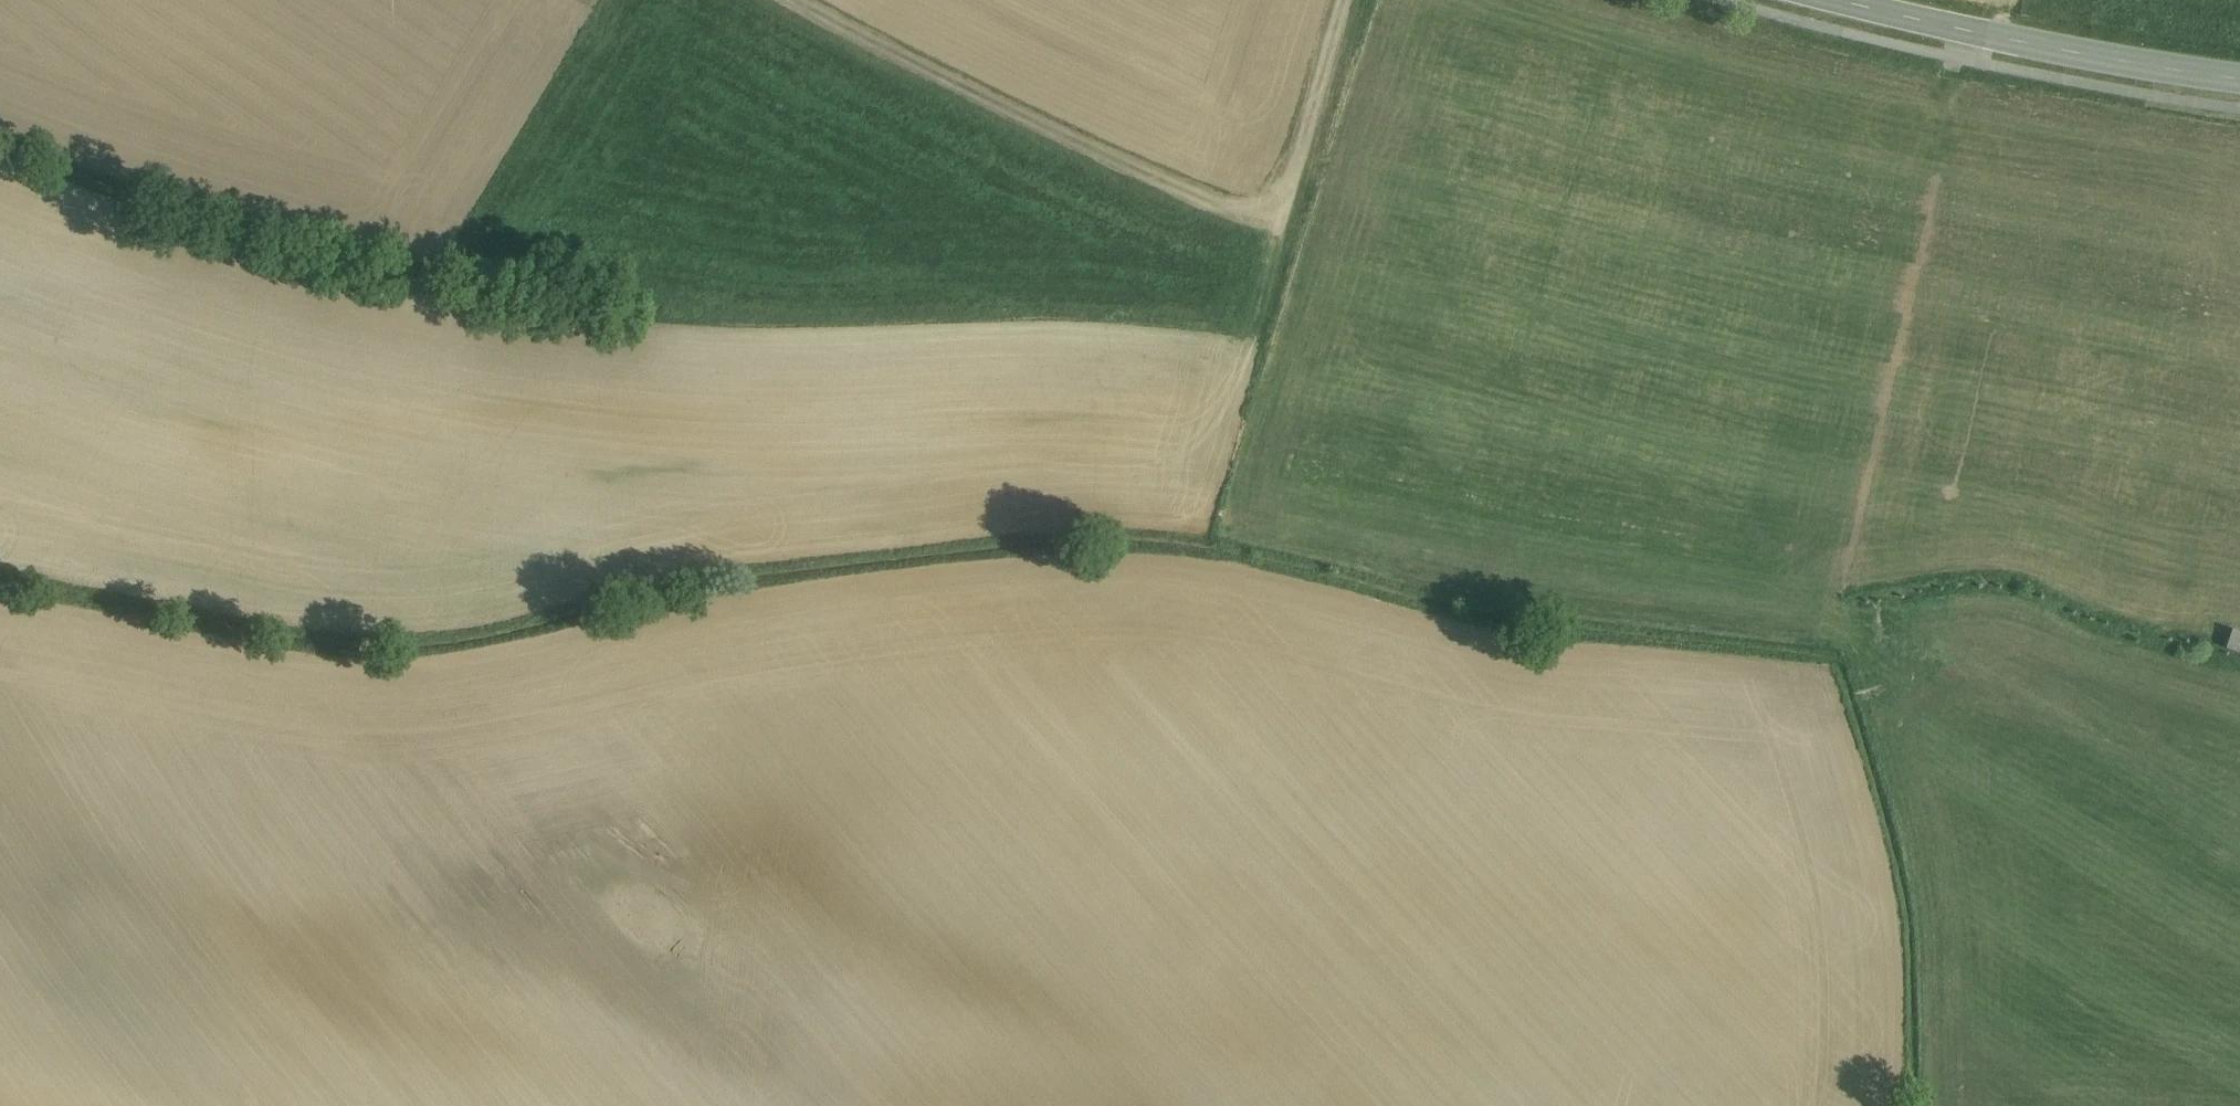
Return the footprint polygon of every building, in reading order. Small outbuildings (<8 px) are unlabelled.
[(2233,629),(2227,647),(2239,651),(2239,632),(2233,629)]
